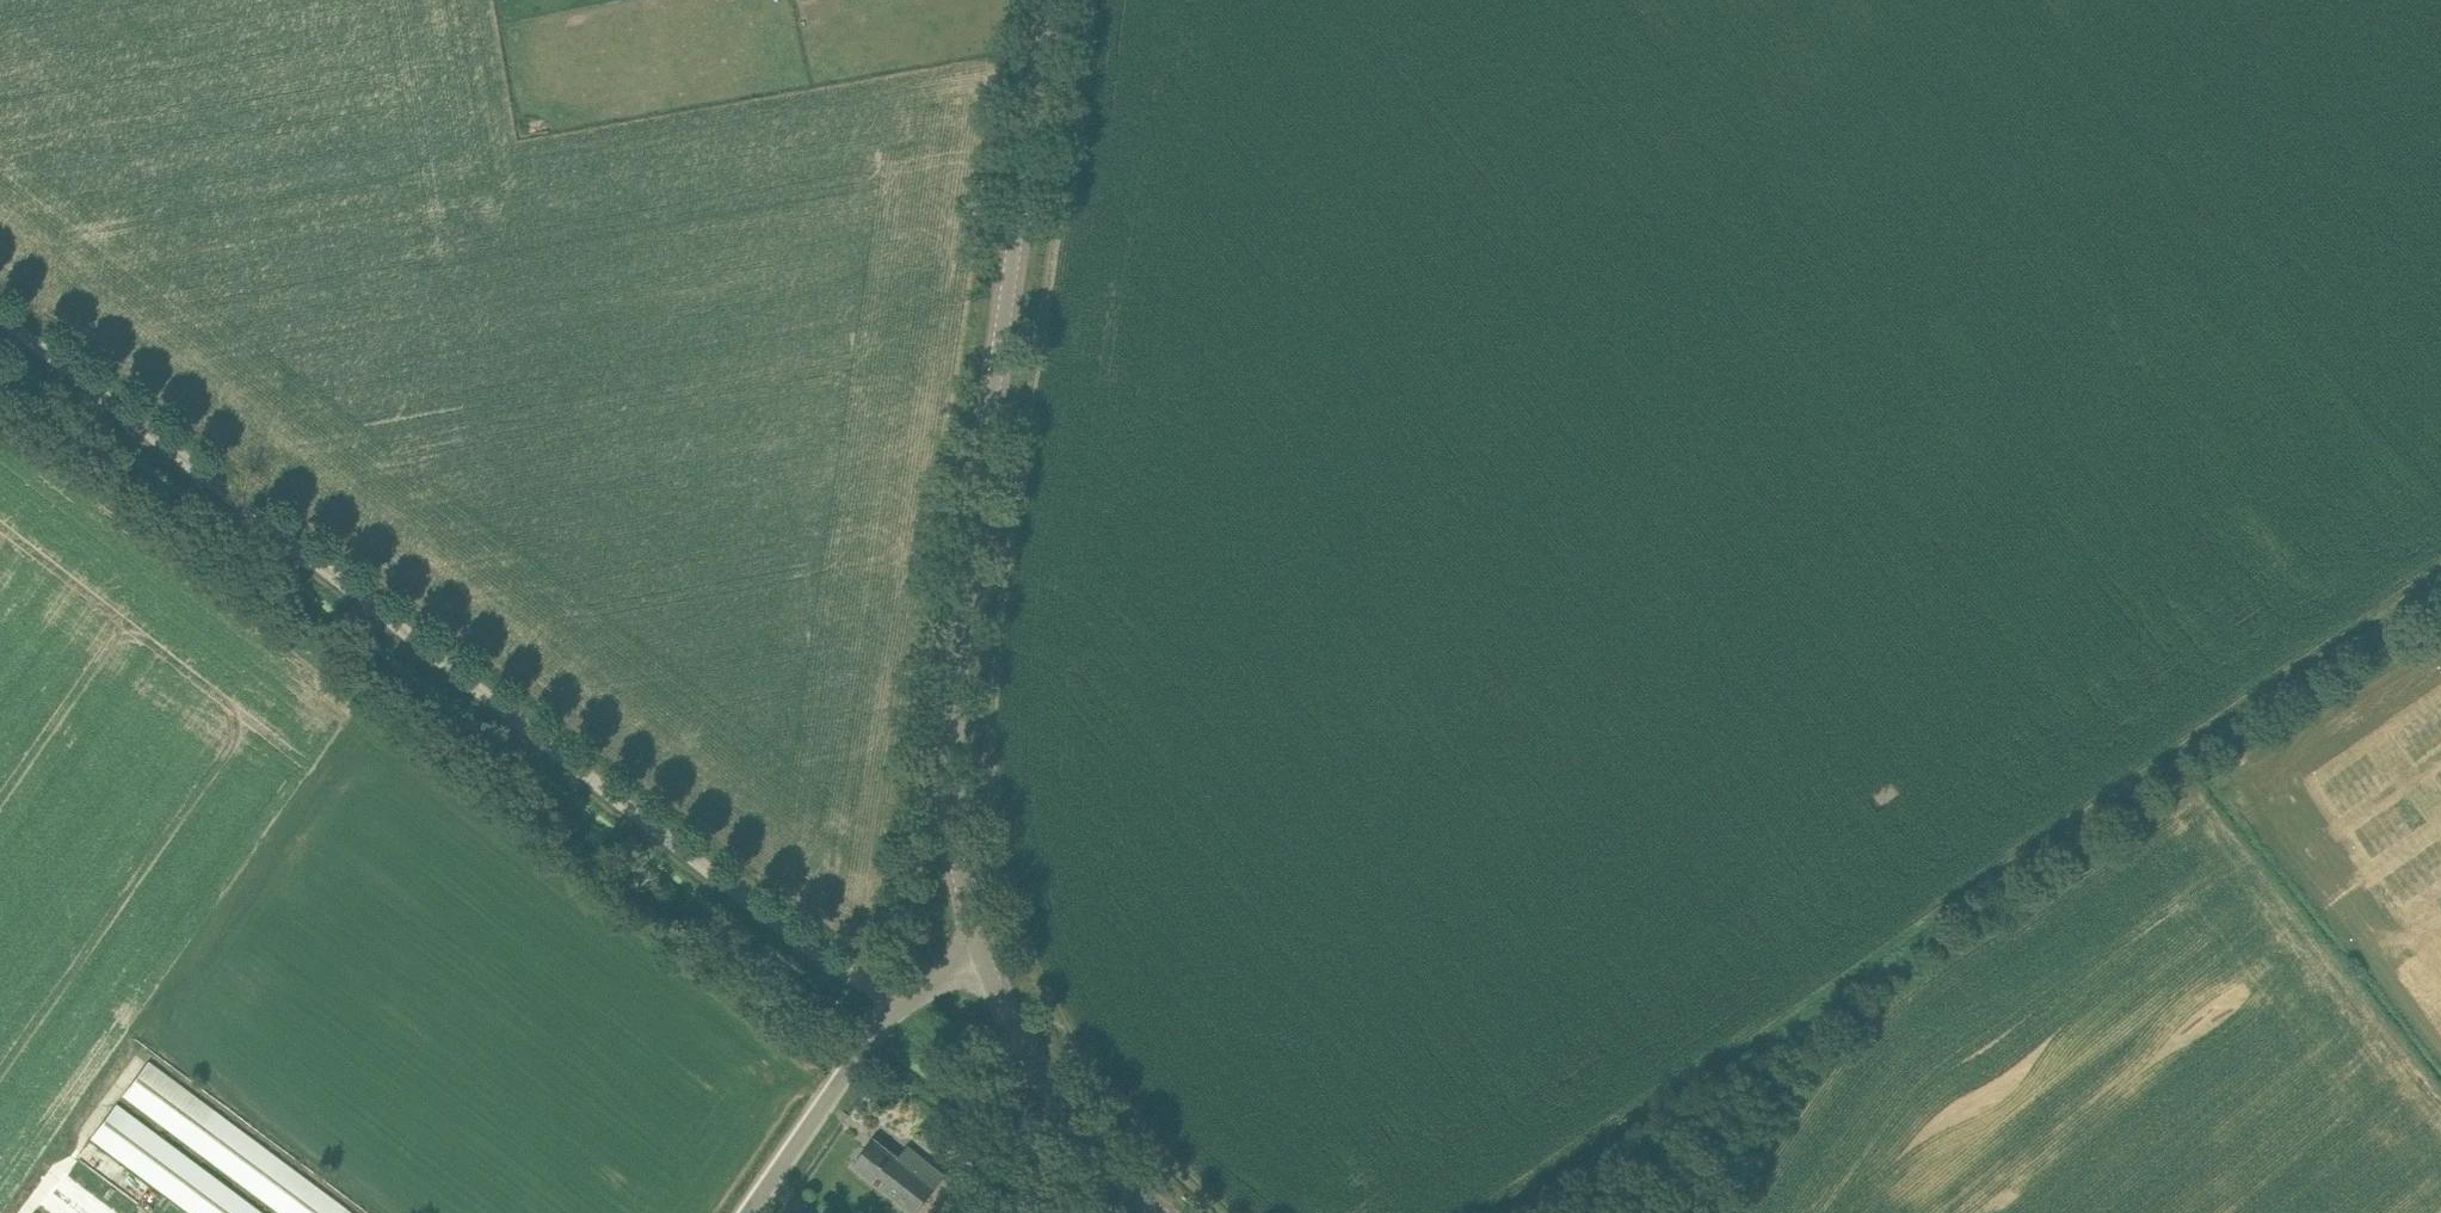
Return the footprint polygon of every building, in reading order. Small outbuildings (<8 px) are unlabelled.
[(149,1063),(125,1095),(284,1212),(350,1212),(149,1063)] [(116,1105),(92,1136),(196,1212),(261,1212),(116,1105)] [(915,1212),(917,1212),(946,1175),(908,1146),(899,1158),(875,1139),(854,1165),(915,1212)] [(65,1171),(40,1205),(50,1212),(121,1212),(65,1171)]
